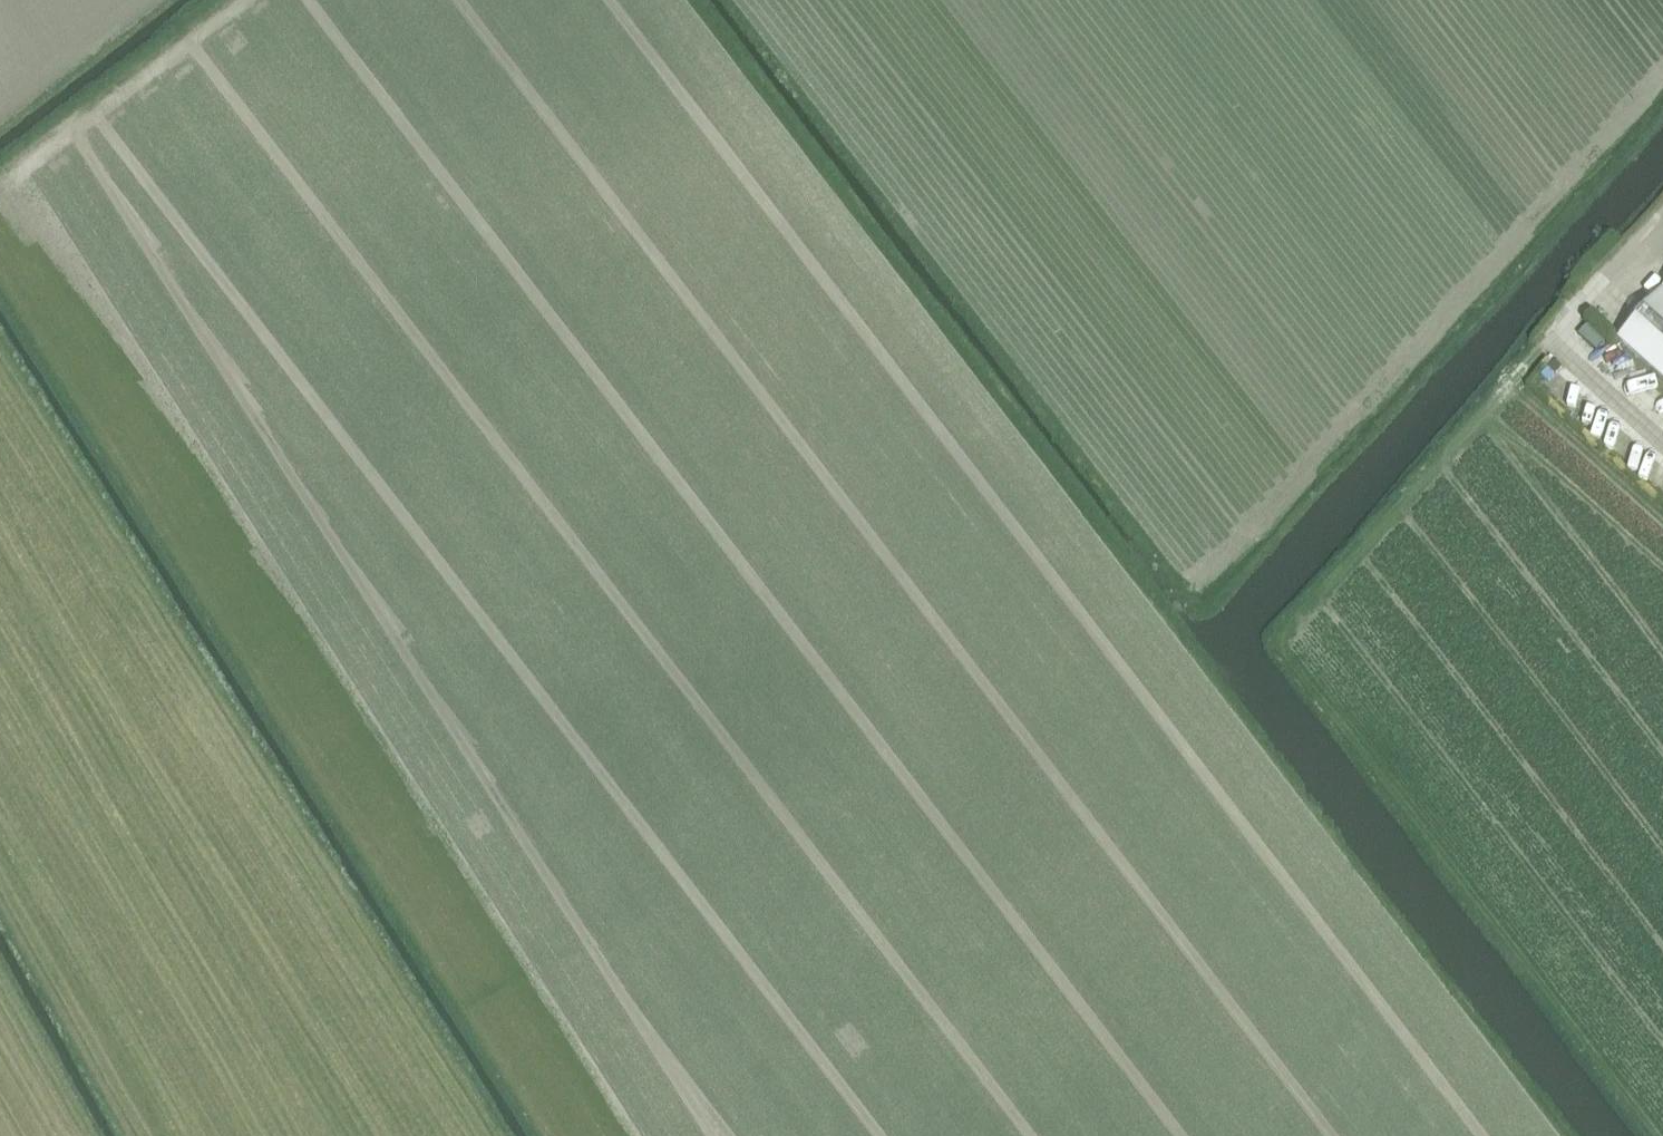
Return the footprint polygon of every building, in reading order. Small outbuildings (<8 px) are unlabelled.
[(1617,338),(1662,380),(1662,286),(1617,338)]
